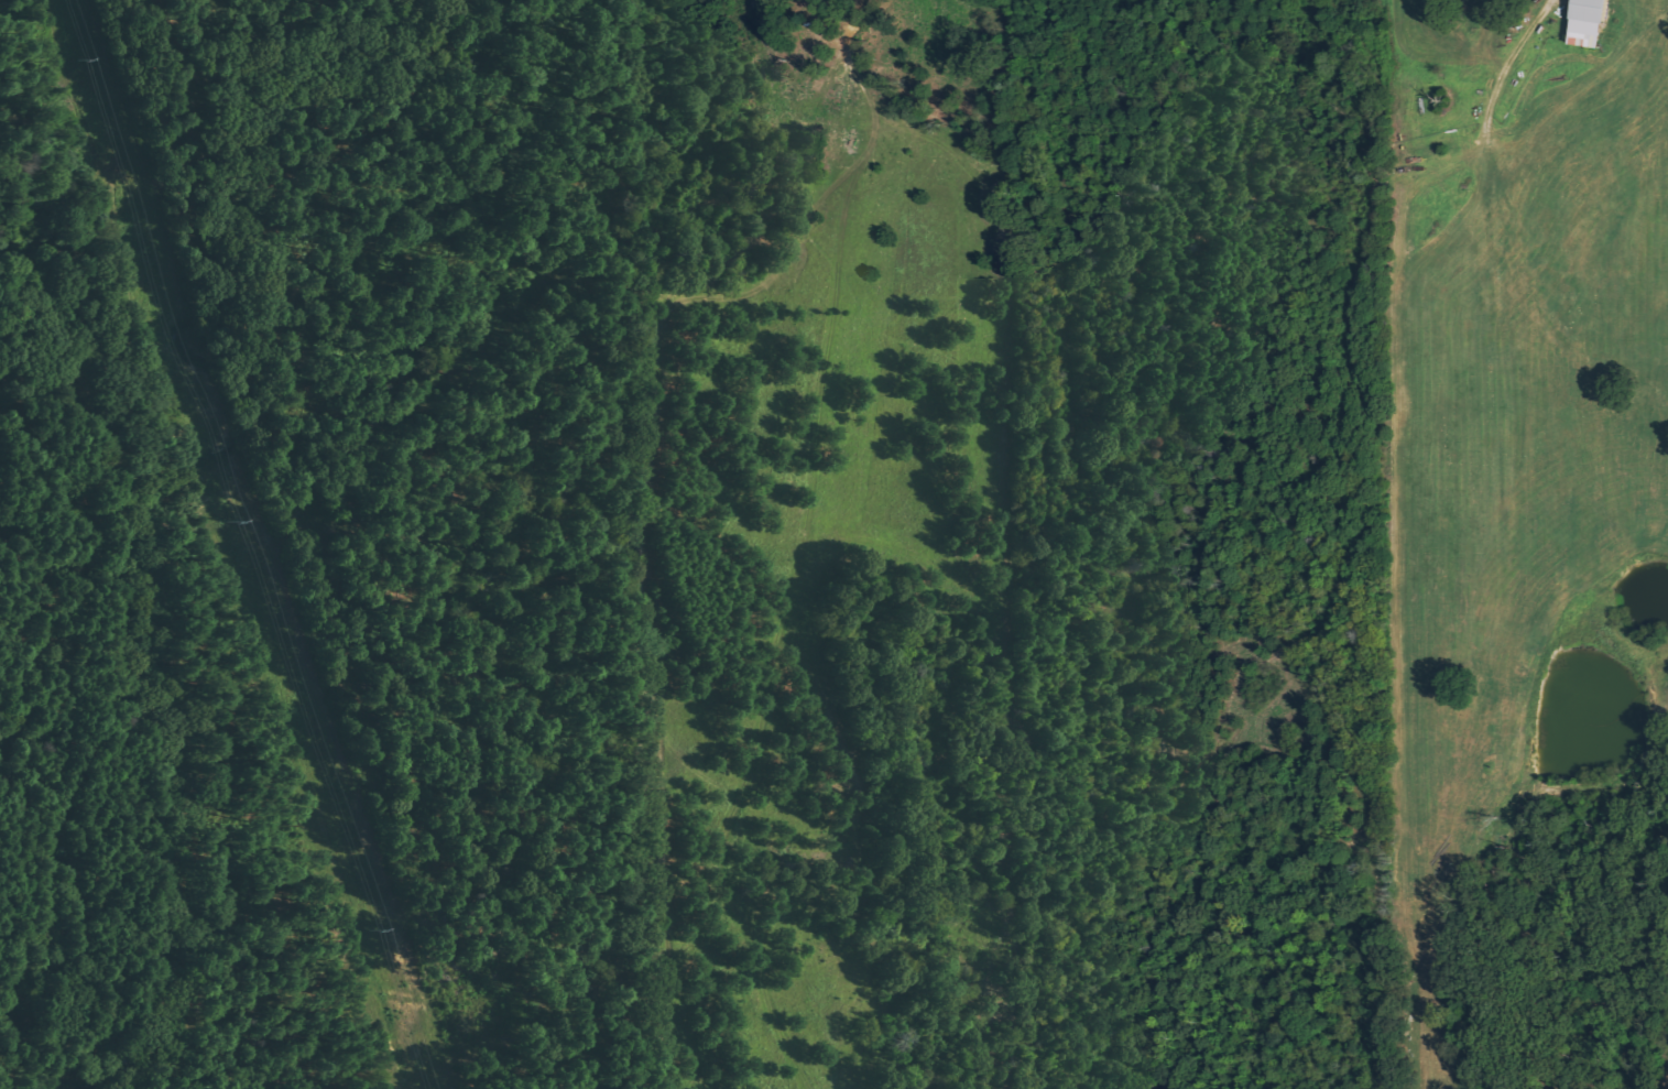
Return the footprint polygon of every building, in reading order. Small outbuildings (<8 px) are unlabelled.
[(1600,50),(1607,0),(1574,0),(1568,45),(1600,50)]
